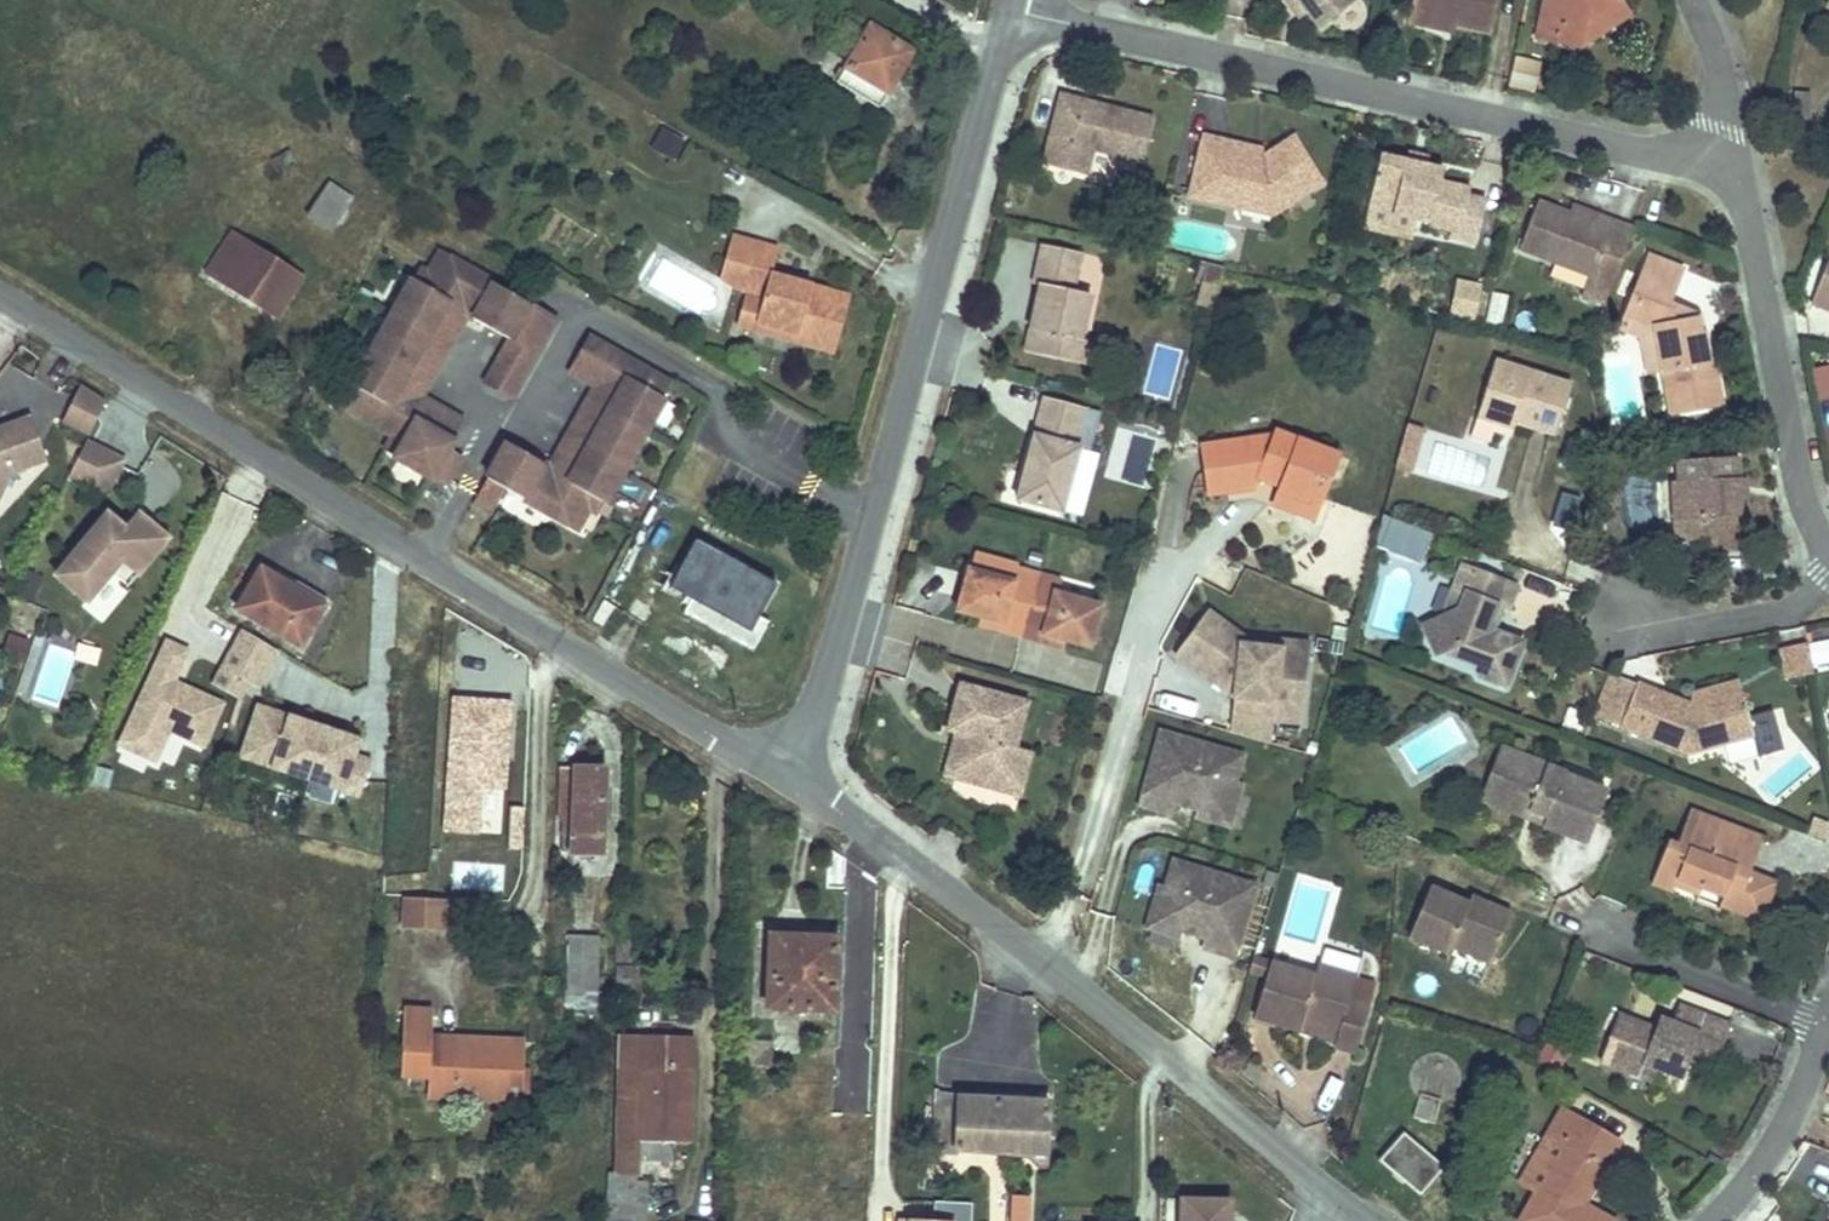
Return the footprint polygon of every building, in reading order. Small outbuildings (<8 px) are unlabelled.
[(1291,5),(1300,16),(1309,9),(1301,0),(1297,0),(1291,5)] [(1309,9),(1322,24),(1350,0),(1301,0),(1309,9)] [(1486,27),(1492,0),(1414,0),(1409,22),(1433,29),(1434,22),(1435,14),(1457,20),(1486,27)] [(1527,34),(1550,39),(1554,20),(1571,24),(1572,17),(1594,21),(1599,29),(1622,18),(1611,0),(1534,0),(1527,34)] [(1455,27),(1457,20),(1435,14),(1434,22),(1433,29),(1454,34),(1455,27)] [(1554,20),(1550,39),(1572,43),(1599,29),(1594,21),(1572,17),(1571,24),(1554,20)] [(916,47),(874,22),(841,77),(876,100),(898,65),(905,69),(916,47)] [(1535,92),(1542,61),(1516,55),(1509,86),(1535,92)] [(1144,154),(1153,113),(1101,102),(1100,111),(1078,106),(1080,98),(1058,93),(1044,159),(1088,168),(1093,143),(1144,154)] [(1806,97),(1791,93),(1784,116),(1799,120),(1806,97)] [(1101,102),(1080,98),(1078,106),(1100,111),(1101,102)] [(658,123),(646,147),(671,160),(684,136),(658,123)] [(1202,133),(1188,193),(1271,212),(1323,185),(1299,136),(1266,153),(1268,148),(1202,133)] [(1422,156),(1404,152),(1402,160),(1405,161),(1404,167),(1416,169),(1417,164),(1420,165),(1422,156)] [(1471,242),(1479,209),(1461,205),(1465,188),(1435,181),(1438,169),(1420,165),(1417,164),(1416,169),(1404,167),(1405,161),(1402,160),(1375,154),(1363,207),(1410,218),(1424,221),(1424,225),(1445,230),(1444,236),(1471,242)] [(363,176),(336,161),(315,196),(341,214),(363,176)] [(1582,270),(1575,290),(1597,298),(1625,226),(1589,213),(1587,220),(1563,211),(1530,198),(1513,244),(1582,270)] [(1589,213),(1566,204),(1563,211),(1587,220),(1589,213)] [(1410,218),(1363,207),(1358,227),(1405,238),(1410,218)] [(253,239),(229,226),(207,260),(281,304),(306,260),(257,230),(253,239)] [(855,288),(779,269),(786,243),(759,236),(739,231),(728,276),(747,281),(772,287),(765,314),(816,327),(813,336),(841,343),(855,288)] [(1071,290),(1080,252),(1041,243),(1032,283),(1038,284),(1039,284),(1024,350),(1068,360),(1073,339),(1079,340),(1089,294),(1071,290)] [(534,299),(444,248),(432,269),(423,264),(345,401),(398,431),(389,446),(435,473),(438,468),(451,475),(465,451),(452,443),(467,417),(423,392),(470,310),(513,335),(534,299)] [(1660,407),(1716,397),(1709,356),(1702,358),(1697,333),(1691,334),(1688,315),(1664,306),(1677,268),(1644,256),(1622,316),(1646,325),(1654,369),(1660,407)] [(1816,261),(1802,303),(1828,312),(1828,266),(1816,261)] [(1226,270),(1202,264),(1197,283),(1221,289),(1226,270)] [(1479,283),(1458,278),(1456,285),(1477,290),(1479,283)] [(1477,290),(1456,285),(1450,312),(1471,317),(1477,290)] [(1499,321),(1505,291),(1490,288),(1483,318),(1499,321)] [(514,395),(560,314),(534,299),(513,335),(488,379),(514,395)] [(816,327),(765,314),(763,323),(813,336),(816,327)] [(1691,334),(1697,333),(1695,318),(1688,315),(1691,334)] [(1646,325),(1622,316),(1615,330),(1638,341),(1643,371),(1654,369),(1646,325)] [(599,383),(619,348),(592,333),(573,368),(599,383)] [(1073,339),(1068,360),(1083,363),(1087,342),(1079,340),(1073,339)] [(675,380),(619,348),(599,383),(554,462),(511,438),(477,497),(496,508),(510,485),(580,525),(592,504),(602,509),(675,380)] [(1571,377),(1493,357),(1473,435),(1493,440),(1495,429),(1513,434),(1517,418),(1558,428),(1571,377)] [(1813,368),(1819,398),(1828,396),(1828,365),(1813,368)] [(79,384),(62,420),(89,434),(105,401),(79,384)] [(1044,396),(1017,498),(1062,511),(1079,446),(1074,445),(1084,406),(1044,396)] [(28,418),(0,429),(0,496),(9,475),(45,461),(28,418)] [(1428,428),(1410,422),(1398,463),(1416,469),(1428,428)] [(1328,450),(1265,426),(1263,431),(1194,438),(1199,489),(1247,484),(1250,476),(1270,483),(1268,489),(1299,500),(1310,469),(1320,473),(1328,450)] [(106,493),(122,460),(85,442),(69,475),(106,493)] [(1726,450),(1668,454),(1670,470),(1664,471),(1667,514),(1693,512),(1694,531),(1703,530),(1704,547),(1725,545),(1723,511),(1730,510),(1728,475),(1726,450)] [(1299,500),(1268,489),(1262,505),(1302,520),(1320,473),(1310,469),(1299,500)] [(1728,475),(1730,510),(1740,510),(1737,474),(1728,475)] [(1693,512),(1667,514),(1668,533),(1694,531),(1693,512)] [(128,589),(163,547),(142,535),(133,547),(124,541),(125,540),(126,538),(127,536),(127,534),(128,533),(128,532),(129,531),(107,516),(86,540),(88,542),(73,560),(71,559),(55,578),(87,605),(112,575),(128,589)] [(1386,517),(1375,547),(1421,564),(1433,534),(1386,517)] [(168,541),(134,523),(129,531),(128,532),(128,533),(127,534),(127,536),(126,538),(125,540),(124,541),(133,547),(142,535),(163,547),(168,541)] [(778,584),(697,541),(673,586),(693,597),(684,614),(751,650),(768,619),(761,616),(778,584)] [(1512,580),(1455,558),(1446,582),(1457,586),(1449,605),(1436,608),(1416,616),(1427,648),(1455,637),(1468,668),(1496,680),(1514,635),(1502,631),(1491,626),(1485,614),(1492,596),(1504,601),(1512,580)] [(969,565),(958,606),(989,614),(1003,618),(1006,608),(1047,619),(1044,629),(1060,633),(1090,641),(1100,601),(1056,589),(1060,576),(1016,564),(1013,577),(969,565)] [(315,614),(255,577),(232,617),(292,652),(315,614)] [(1457,586),(1446,582),(1436,608),(1449,605),(1457,586)] [(1492,596),(1485,614),(1491,626),(1502,631),(1498,616),(1504,601),(1492,596)] [(1199,640),(1211,623),(1233,640),(1246,632),(1201,602),(1182,629),(1199,640)] [(989,614),(987,621),(1058,641),(1060,633),(1044,629),(1047,619),(1006,608),(1003,618),(989,614)] [(1282,680),(1283,642),(1233,640),(1211,623),(1199,640),(1182,629),(1171,646),(1219,678),(1222,674),(1233,681),(1232,686),(1233,735),(1268,738),(1271,720),(1300,721),(1305,681),(1282,680)] [(240,630),(219,665),(210,681),(238,697),(247,681),(258,687),(278,652),(240,630)] [(7,633),(0,653),(0,656),(19,663),(27,640),(7,633)] [(1305,681),(1306,636),(1283,636),(1283,642),(1282,680),(1305,681)] [(1828,660),(1828,636),(1808,641),(1813,664),(1828,660)] [(225,701),(179,682),(192,649),(165,638),(117,751),(145,762),(158,768),(172,734),(205,748),(225,701)] [(1779,647),(1785,680),(1814,674),(1808,641),(1779,647)] [(104,653),(81,646),(77,662),(99,668),(104,653)] [(1233,681),(1222,674),(1219,678),(1232,686),(1233,681)] [(1621,727),(1637,684),(1611,675),(1596,717),(1621,727)] [(1012,746),(1024,700),(957,682),(944,729),(953,731),(958,732),(954,745),(949,744),(941,774),(1000,790),(1012,746)] [(1742,695),(1695,706),(1637,684),(1621,727),(1698,755),(1753,743),(1748,717),(1742,695)] [(1695,706),(1742,695),(1740,686),(1693,697),(1695,706)] [(513,699),(452,695),(444,831),(483,833),(485,789),(508,790),(513,699)] [(368,763),(354,757),(360,739),(256,702),(237,755),(342,791),(357,796),(368,763)] [(1775,712),(1748,717),(1753,743),(1755,755),(1782,749),(1775,712)] [(1219,807),(1229,770),(1236,744),(1153,722),(1134,795),(1165,803),(1168,793),(1175,795),(1177,785),(1191,789),(1188,799),(1190,799),(1219,807)] [(954,745),(958,732),(953,731),(949,744),(954,745)] [(1012,746),(1000,790),(1016,794),(1028,750),(1012,746)] [(1516,774),(1524,754),(1504,746),(1496,766),(1481,802),(1541,826),(1544,820),(1495,800),(1507,770),(1516,774)] [(1585,845),(1607,791),(1566,775),(1567,771),(1524,754),(1516,774),(1507,770),(1495,800),(1544,820),(1541,826),(1540,828),(1585,845)] [(609,765),(572,765),(572,768),(560,767),(558,849),(570,849),(570,854),(607,855),(609,765)] [(112,771),(96,766),(91,780),(107,786),(112,771)] [(1227,809),(1236,772),(1229,770),(1219,807),(1190,799),(1188,806),(1225,816),(1227,809)] [(1188,799),(1191,789),(1177,785),(1175,795),(1188,799)] [(523,808),(510,808),(510,850),(522,850),(523,808)] [(1723,824),(1691,811),(1687,824),(1719,836),(1723,824)] [(1813,816),(1807,834),(1825,840),(1828,830),(1828,821),(1813,816)] [(1750,873),(1763,839),(1723,824),(1719,836),(1687,824),(1678,847),(1666,842),(1650,884),(1672,893),(1675,885),(1697,894),(1699,889),(1720,898),(1718,903),(1748,914),(1757,890),(1746,886),(1750,873)] [(1165,851),(1158,877),(1146,913),(1176,922),(1177,923),(1180,913),(1194,917),(1191,927),(1198,929),(1195,939),(1226,948),(1248,876),(1165,851)] [(1761,919),(1775,883),(1750,873),(1746,886),(1757,890),(1748,914),(1761,919)] [(1158,877),(1151,875),(1140,911),(1137,918),(1174,929),(1176,922),(1146,913),(1158,877)] [(1434,887),(1417,936),(1454,949),(1455,946),(1458,939),(1499,953),(1514,912),(1475,898),(1474,901),(1434,887)] [(440,904),(403,904),(403,931),(440,932),(440,904)] [(1194,917),(1180,913),(1177,923),(1191,927),(1194,917)] [(1458,939),(1455,946),(1497,961),(1499,953),(1458,939)] [(810,941),(766,940),(764,1014),(834,1016),(835,952),(810,951),(810,941)] [(603,950),(571,950),(567,1005),(601,1005),(603,950)] [(1276,962),(1261,1016),(1304,1029),(1306,1022),(1342,1032),(1350,1005),(1353,996),(1373,1002),(1380,980),(1359,974),(1359,973),(1322,962),(1318,974),(1276,962)] [(617,967),(616,996),(632,996),(633,969),(617,967)] [(1373,1002),(1353,996),(1350,1005),(1342,1032),(1339,1043),(1359,1049),(1373,1002)] [(1655,1025),(1619,1012),(1601,1059),(1640,1074),(1645,1061),(1682,1075),(1691,1050),(1698,1031),(1720,1039),(1727,1021),(1679,1003),(1672,1020),(1659,1015),(1655,1025)] [(429,1013),(399,1012),(396,1076),(427,1078),(427,1094),(483,1097),(484,1084),(519,1085),(520,1039),(470,1037),(470,1045),(428,1043),(428,1036),(429,1013)] [(1720,1039),(1698,1031),(1691,1050),(1713,1058),(1720,1039)] [(470,1037),(428,1036),(428,1043),(470,1045),(470,1037)] [(608,1192),(635,1193),(636,1162),(671,1163),(671,1147),(688,1146),(694,1042),(621,1038),(615,1170),(609,1169),(608,1192)] [(1418,1100),(1412,1120),(1432,1126),(1437,1105),(1446,1103),(1453,1098),(1457,1094),(1460,1090),(1463,1085),(1464,1079),(1464,1071),(1463,1064),(1457,1054),(1448,1048),(1441,1045),(1433,1044),(1427,1045),(1420,1048),(1415,1051),(1411,1055),(1407,1062),(1404,1072),(1405,1078),(1407,1088),(1414,1097),(1418,1100)] [(766,1072),(768,1046),(739,1045),(738,1072),(766,1072)] [(519,1085),(484,1084),(483,1097),(519,1099),(519,1085)] [(1511,1197),(1552,1220),(1598,1220),(1608,1203),(1574,1182),(1567,1178),(1573,1168),(1580,1170),(1606,1125),(1555,1095),(1541,1119),(1554,1127),(1511,1197)] [(963,1157),(1049,1161),(1048,1117),(1017,1116),(1016,1106),(961,1106),(961,1099),(939,1099),(935,1163),(962,1165),(963,1157)] [(1447,1169),(1402,1133),(1379,1162),(1424,1197),(1447,1169)] [(1567,1178),(1574,1182),(1580,1170),(1573,1168),(1567,1178)] [(648,1195),(635,1193),(608,1192),(607,1220),(646,1220),(648,1195)] [(1235,1203),(1186,1202),(1186,1220),(1235,1220),(1235,1203)] [(972,1204),(934,1203),(933,1220),(909,1220),(896,1220),(972,1220),(972,1204)] [(1029,1206),(1015,1206),(1015,1220),(1029,1220),(1029,1206)]
